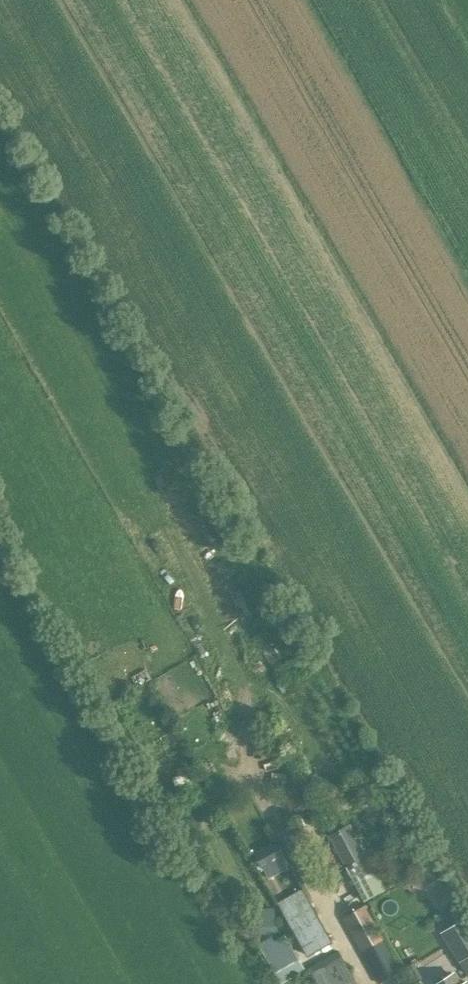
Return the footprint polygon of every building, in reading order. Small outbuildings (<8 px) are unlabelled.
[(188,773),(172,778),(175,786),(190,781),(188,773)] [(292,809),(304,802),(295,788),(283,795),(292,809)] [(362,854),(349,829),(330,840),(346,867),(364,898),(380,890),(377,880),(374,881),(370,874),(375,871),(374,869),(388,861),(381,846),(362,854)] [(275,844),(256,852),(262,865),(281,857),(275,844)] [(440,876),(434,866),(420,874),(426,884),(440,876)] [(308,955),(333,942),(302,886),(278,898),(308,955)] [(403,969),(368,903),(341,916),(361,952),(362,952),(379,983),(403,969)] [(252,934),(275,933),(274,911),(251,912),(252,934)] [(442,932),(467,973),(467,921),(466,918),(442,932)] [(278,940),(274,934),(266,934),(257,938),(262,948),(276,979),(302,967),(288,935),(278,940)] [(339,949),(326,956),(307,968),(316,983),(358,983),(339,949)]
